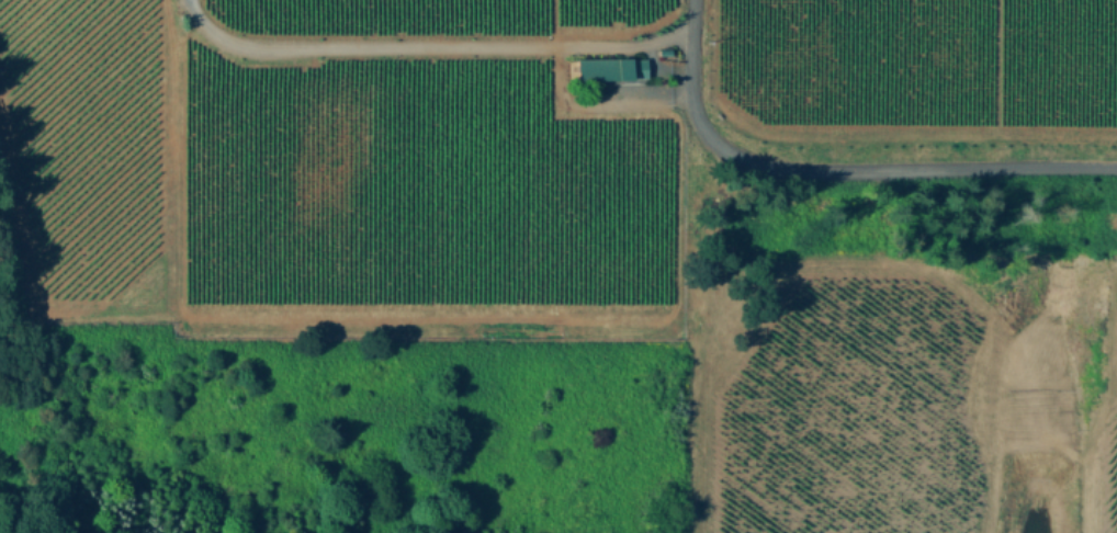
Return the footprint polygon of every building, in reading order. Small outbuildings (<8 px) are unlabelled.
[(647,79),(646,57),(578,59),(578,81),(647,79)]
